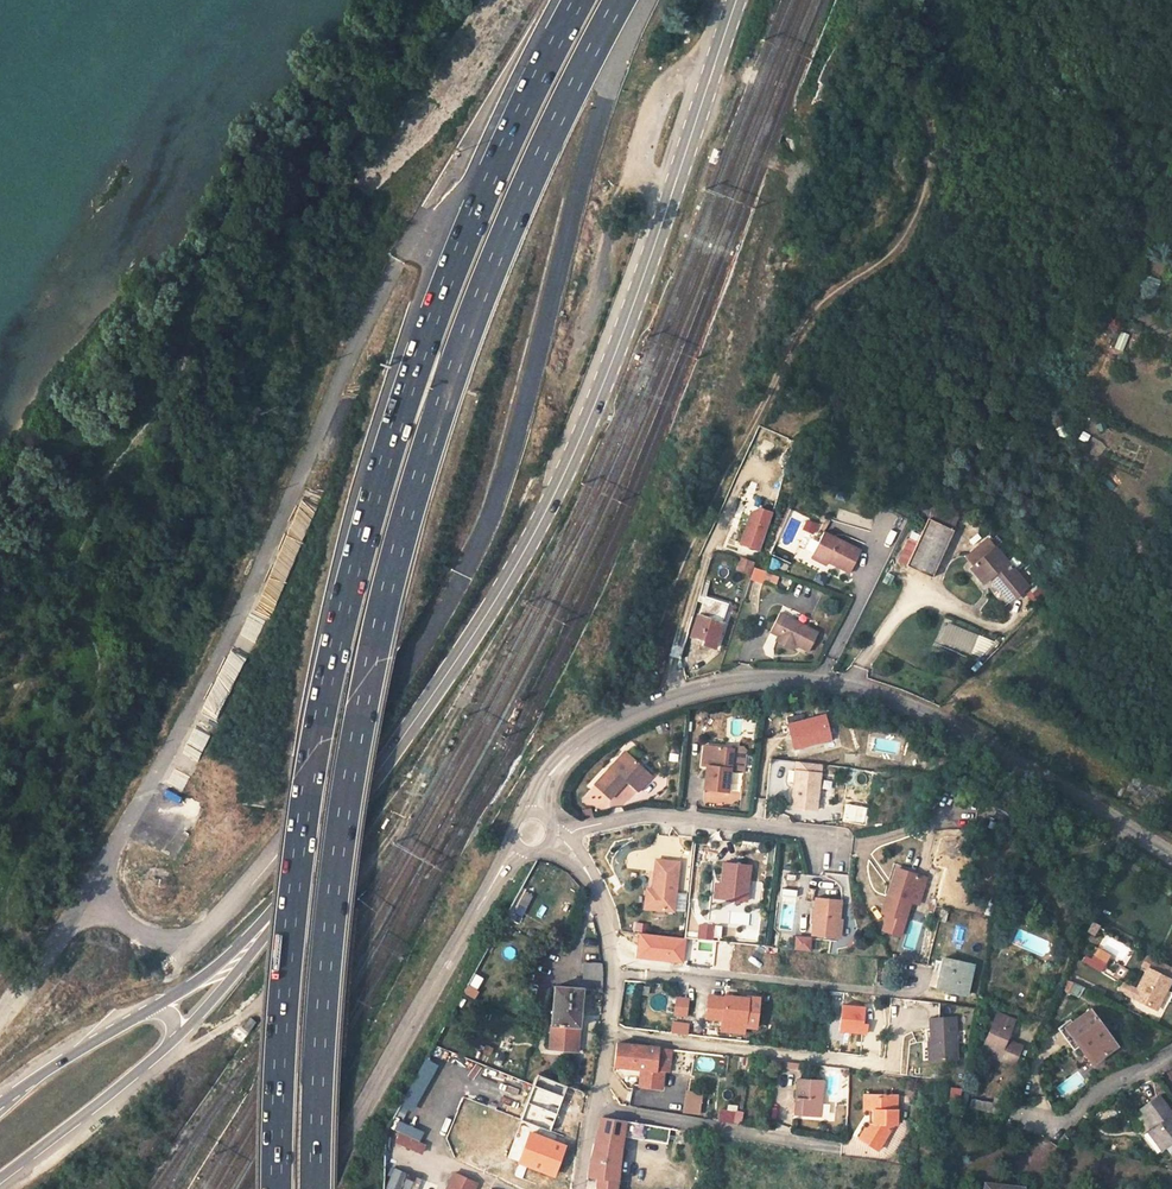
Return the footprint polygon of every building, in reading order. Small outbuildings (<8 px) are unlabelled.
[(1115,349),(1124,351),(1128,335),(1119,332),(1115,349)] [(920,514),(928,518),(934,506),(936,501),(927,497),(920,514)] [(928,518),(954,530),(959,517),(934,506),(928,518)] [(759,551),(772,512),(758,508),(750,511),(739,545),(759,551)] [(849,521),(851,512),(839,509),(836,518),(849,521)] [(954,530),(928,518),(917,542),(909,538),(897,561),(932,577),(954,530)] [(808,520),(804,528),(813,533),(817,525),(808,520)] [(813,555),(829,563),(850,573),(861,550),(824,532),(813,555)] [(983,583),(990,577),(993,575),(996,579),(994,582),(1009,601),(1026,587),(1028,586),(995,547),(988,538),(965,557),(973,566),(970,568),(983,583)] [(1002,541),(995,547),(1028,586),(1035,580),(1002,541)] [(827,565),(829,563),(813,555),(811,558),(827,565)] [(740,559),(737,569),(749,573),(753,563),(740,559)] [(765,580),(777,585),(779,577),(767,573),(765,580)] [(1047,596),(1035,580),(1028,586),(1026,587),(1038,603),(1047,596)] [(703,603),(726,611),(728,604),(699,595),(697,601),(703,603)] [(721,624),(726,611),(703,603),(698,616),(697,616),(691,637),(700,640),(698,647),(703,649),(705,645),(715,648),(723,625),(721,624)] [(789,640),(795,644),(808,650),(818,633),(806,627),(809,620),(783,607),(770,631),(777,635),(776,640),(787,645),(789,640)] [(986,641),(990,645),(996,638),(992,634),(986,641)] [(990,645),(986,641),(972,655),(977,659),(990,645)] [(805,713),(790,717),(792,725),(807,721),(805,713)] [(792,725),(790,726),(797,750),(834,740),(827,716),(807,721),(792,725)] [(902,758),(904,736),(869,733),(867,755),(902,758)] [(735,751),(711,748),(709,767),(706,790),(729,793),(735,751)] [(627,751),(595,785),(611,800),(629,780),(633,782),(631,785),(639,792),(654,776),(627,751)] [(802,763),(797,762),(794,789),(795,789),(797,790),(799,772),(801,772),(802,763)] [(824,765),(802,763),(801,772),(799,772),(797,790),(795,789),(793,809),(819,811),(824,765)] [(843,819),(867,823),(870,805),(846,802),(843,819)] [(595,808),(585,810),(586,816),(596,814),(595,808)] [(654,890),(651,909),(674,912),(681,863),(658,860),(654,890)] [(721,897),(721,898),(748,902),(753,866),(726,862),(723,886),(721,897)] [(920,877),(899,870),(891,897),(889,897),(884,914),(908,921),(913,904),(912,904),(920,877)] [(929,880),(920,877),(912,904),(913,904),(921,907),(929,880)] [(645,908),(651,909),(654,890),(647,889),(645,908)] [(685,912),(688,893),(679,892),(676,910),(685,912)] [(522,916),(530,900),(522,896),(514,911),(522,916)] [(819,898),(815,935),(840,938),(844,901),(819,898)] [(636,921),(635,929),(647,930),(648,922),(636,921)] [(1091,922),(1088,931),(1094,934),(1099,925),(1091,922)] [(698,938),(718,938),(718,923),(698,923),(698,938)] [(795,948),(812,949),(812,934),(796,933),(795,948)] [(1168,979),(1171,970),(1171,969),(1146,956),(1141,966),(1147,969),(1168,979)] [(943,958),(936,988),(966,995),(973,966),(943,958)] [(603,973),(602,964),(585,962),(582,989),(602,991),(603,973)] [(1133,998),(1155,1009),(1170,980),(1168,979),(1147,969),(1133,998)] [(477,990),(484,976),(475,972),(469,985),(477,990)] [(1066,979),(1062,989),(1068,992),(1073,983),(1066,979)] [(576,1052),(582,989),(556,987),(550,1049),(576,1052)] [(674,1015),(688,1016),(690,996),(675,995),(674,1015)] [(744,1023),(743,1027),(755,1028),(759,999),(748,997),(747,999),(725,997),(725,998),(709,996),(707,1018),(723,1020),(744,1023)] [(842,1001),(840,1030),(867,1032),(869,1003),(842,1001)] [(1072,1023),(1070,1024),(1078,1035),(1074,1038),(1080,1046),(1092,1063),(1116,1046),(1090,1010),(1072,1023)] [(1004,1044),(1006,1040),(1014,1021),(997,1014),(981,1050),(1014,1064),(1021,1047),(1012,1043),(1011,1047),(1004,1044)] [(244,1027),(249,1031),(255,1022),(250,1018),(244,1027)] [(933,1042),(934,1060),(957,1059),(955,1018),(930,1019),(931,1042),(933,1042)] [(1070,1024),(1072,1023),(1070,1019),(1057,1028),(1073,1051),(1080,1046),(1074,1038),(1066,1027),(1070,1024)] [(1078,1035),(1070,1024),(1066,1027),(1074,1038),(1078,1035)] [(614,1066),(642,1069),(640,1086),(659,1089),(662,1071),(656,1071),(658,1048),(617,1043),(614,1066)] [(668,1072),(670,1050),(671,1048),(658,1046),(658,1048),(656,1071),(662,1071),(668,1072)] [(533,1085),(556,1094),(560,1083),(537,1074),(533,1085)] [(1080,1074),(1058,1081),(1062,1095),(1084,1088),(1080,1074)] [(823,1081),(797,1079),(795,1114),(820,1116),(823,1081)] [(542,1128),(556,1094),(533,1085),(519,1119),(542,1128)] [(700,1093),(684,1091),(682,1112),(698,1114),(700,1093)] [(887,1110),(888,1095),(864,1095),(864,1112),(869,1112),(878,1112),(878,1124),(868,1124),(859,1139),(878,1151),(894,1124),(897,1125),(897,1110),(887,1110)] [(897,1096),(888,1095),(887,1110),(897,1110),(897,1096)] [(1166,1147),(1171,1142),(1171,1114),(1159,1095),(1140,1109),(1154,1127),(1145,1134),(1158,1153),(1166,1147)] [(974,1099),(973,1108),(991,1112),(992,1103),(974,1099)] [(830,1119),(831,1103),(824,1102),(823,1118),(830,1119)] [(737,1122),(737,1106),(719,1106),(719,1121),(737,1122)] [(878,1112),(869,1112),(868,1124),(878,1124),(878,1112)] [(621,1149),(623,1137),(668,1144),(670,1129),(602,1117),(595,1144),(588,1175),(598,1177),(596,1188),(617,1188),(621,1149)] [(408,1121),(406,1127),(418,1133),(421,1127),(408,1121)] [(522,1131),(511,1159),(554,1175),(565,1145),(529,1133),(529,1134),(522,1131)] [(408,1147),(411,1139),(401,1134),(397,1143),(408,1147)] [(421,1177),(398,1167),(389,1188),(416,1188),(421,1177)] [(454,1173),(447,1188),(474,1188),(476,1183),(454,1173)]
